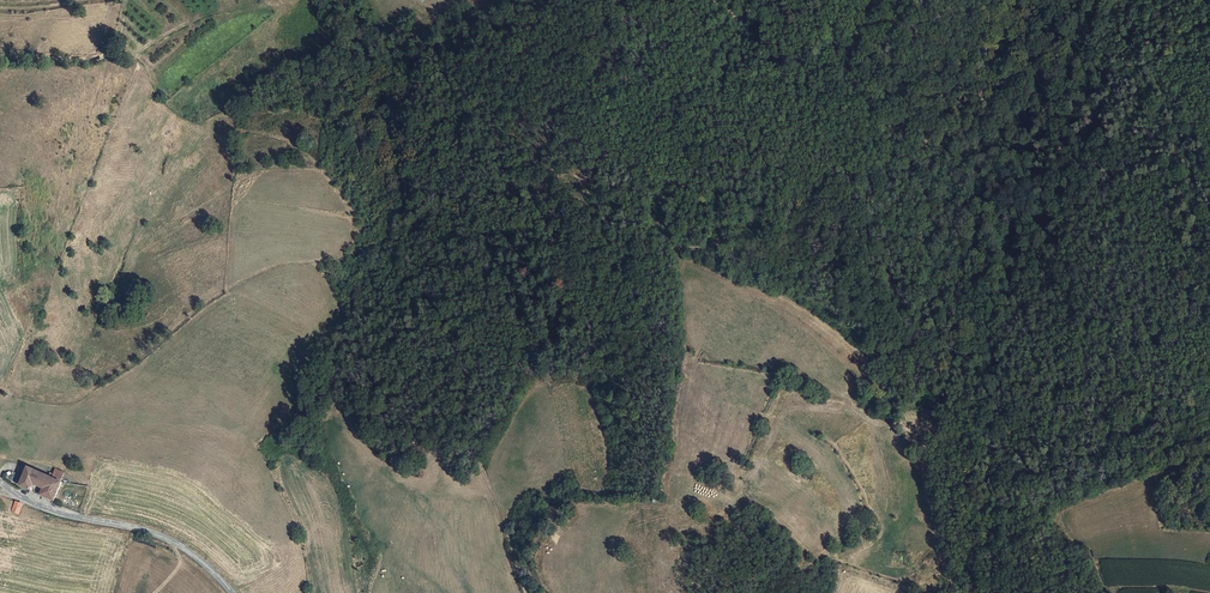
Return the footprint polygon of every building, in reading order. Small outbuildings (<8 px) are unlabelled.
[(61,480),(52,476),(53,473),(49,471),(48,473),(29,464),(20,482),(29,487),(32,480),(47,487),(44,494),(53,498),(61,480)] [(12,511),(18,514),(22,503),(17,501),(12,511)]
